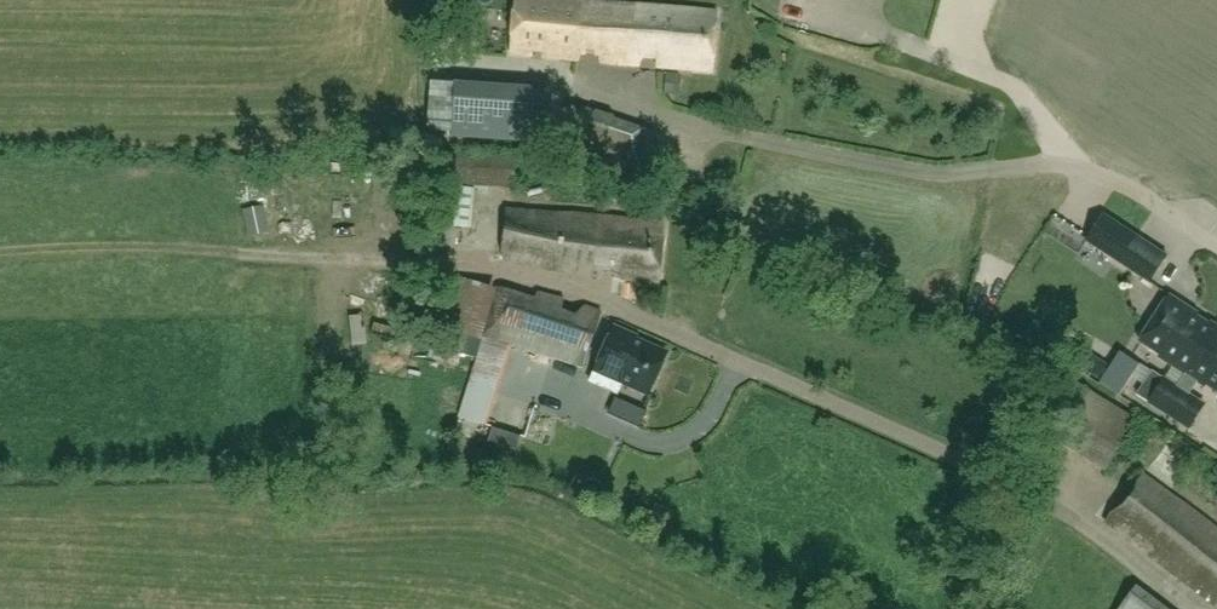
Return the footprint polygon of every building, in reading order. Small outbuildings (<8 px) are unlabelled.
[(579,2),(564,0),(517,0),(512,53),(533,55),(534,50),(545,51),(545,56),(575,59),(579,2)] [(649,6),(579,2),(575,59),(579,59),(583,52),(606,54),(608,62),(640,65),(644,56),(659,57),(657,66),(712,71),(717,13),(649,6)] [(454,82),(450,137),(550,143),(553,89),(454,82)] [(680,83),(666,82),(665,94),(679,95),(680,83)] [(579,106),(569,142),(643,168),(644,167),(646,168),(656,132),(648,129),(647,126),(615,118),(614,115),(595,110),(579,106)] [(471,227),(474,186),(515,188),(516,156),(442,152),(440,176),(438,177),(438,185),(439,185),(435,223),(471,227)] [(657,283),(664,224),(596,216),(507,211),(502,251),(504,261),(594,277),(601,277),(604,272),(619,273),(620,278),(657,283)] [(246,237),(265,236),(263,212),(244,213),(246,237)] [(1119,261),(1136,236),(1122,226),(1105,251),(1119,261)] [(1136,236),(1119,261),(1150,282),(1167,256),(1136,236)] [(430,347),(436,348),(434,360),(458,366),(462,354),(477,357),(495,286),(458,276),(445,282),(430,347)] [(535,298),(497,287),(483,335),(585,367),(602,313),(584,306),(576,316),(562,311),(563,299),(538,292),(535,298)] [(1139,341),(1160,355),(1158,358),(1187,377),(1216,332),(1216,325),(1210,321),(1209,324),(1197,316),(1198,313),(1169,294),(1139,341)] [(649,393),(667,353),(636,339),(637,337),(615,327),(595,372),(622,384),(623,381),(649,393)] [(1180,388),(1165,378),(1148,403),(1189,430),(1206,404),(1190,394),(1197,383),(1205,389),(1208,386),(1216,392),(1216,332),(1180,388)] [(1109,363),(1074,340),(1064,356),(1098,379),(1109,363)] [(492,428),(488,442),(516,451),(520,437),(492,428)] [(1144,474),(1106,522),(1216,605),(1216,530),(1144,474)] [(1136,587),(1119,608),(1165,608),(1136,587)]
